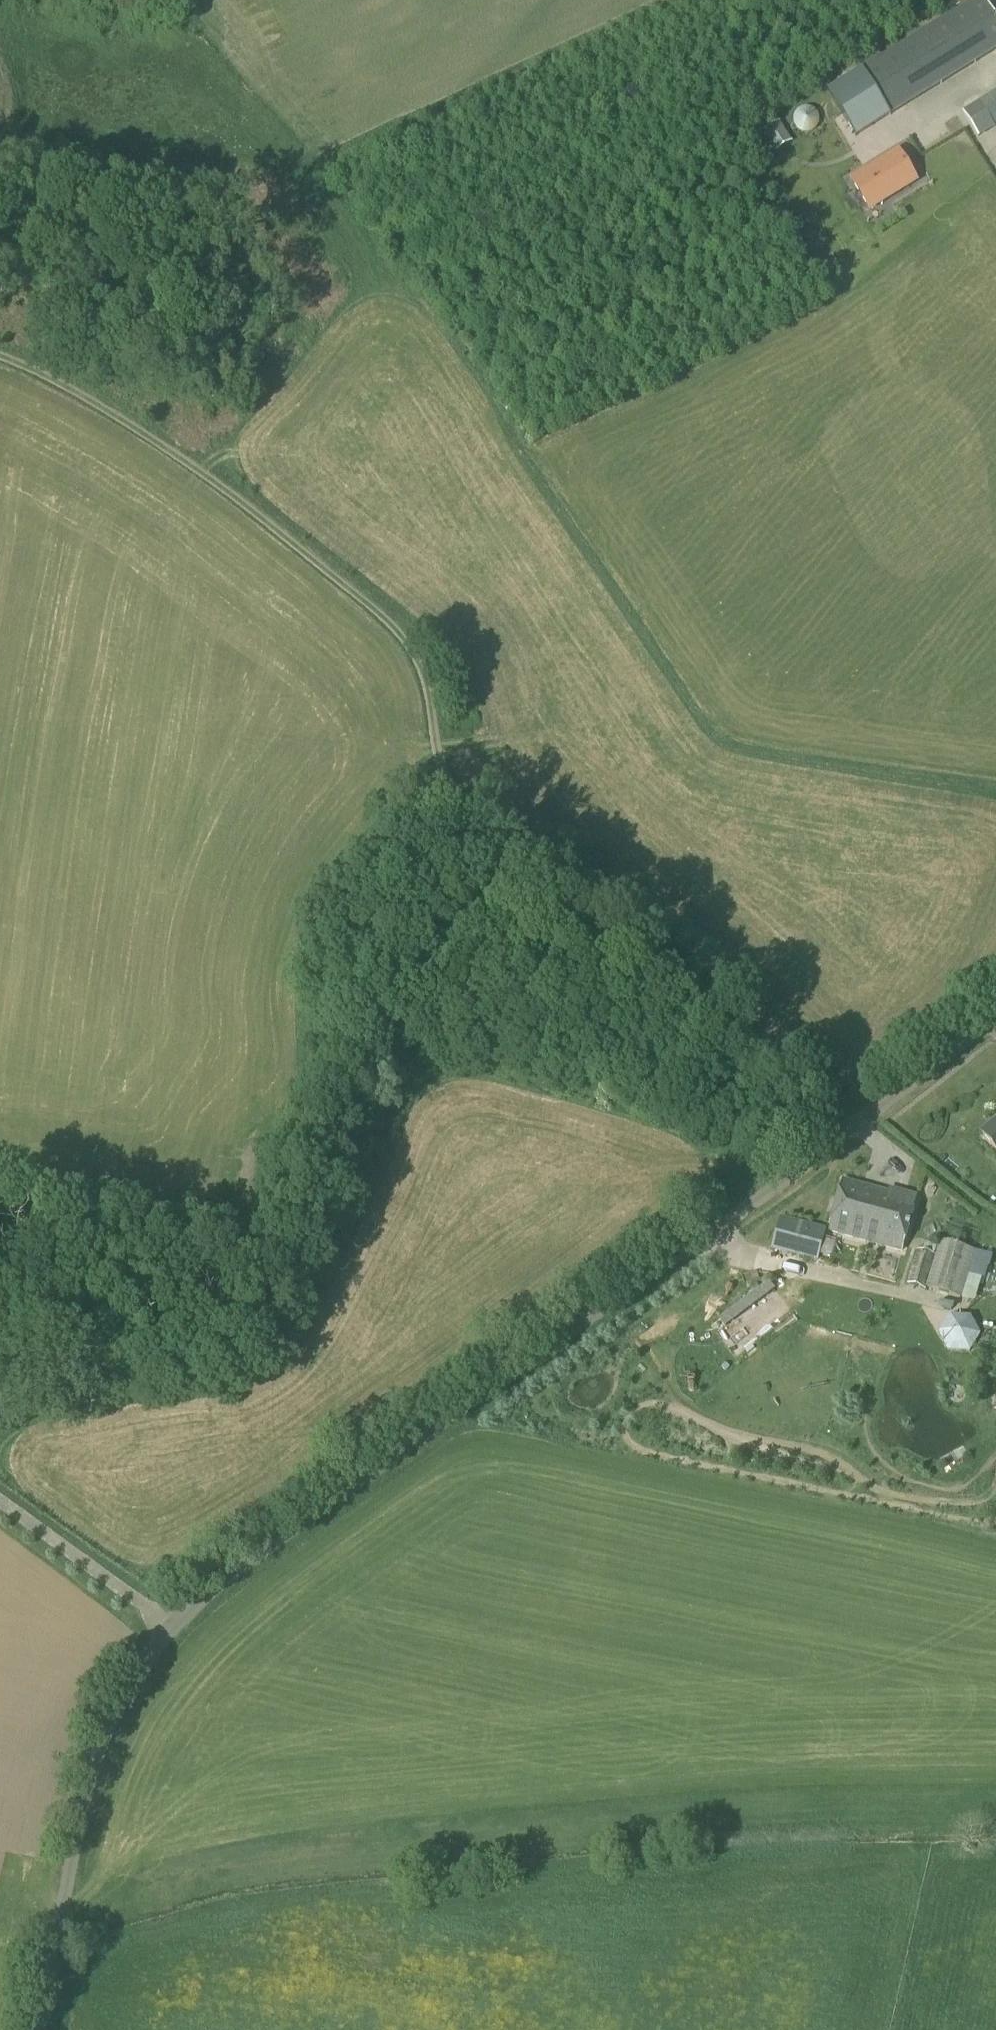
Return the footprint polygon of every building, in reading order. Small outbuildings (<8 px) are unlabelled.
[(995,49),(995,21),(983,0),(976,0),(862,70),(889,115),(995,49)] [(995,126),(995,92),(962,112),(978,137),(995,126)] [(779,121),(763,131),(776,151),(791,141),(779,121)] [(899,152),(850,181),(869,213),(918,184),(899,152)] [(983,1133),(995,1150),(995,1123),(983,1133)] [(888,1193),(843,1181),(830,1232),(849,1236),(843,1256),(857,1260),(862,1240),(902,1251),(916,1196),(889,1189),(888,1193)] [(816,1262),(824,1229),(780,1218),(771,1251),(816,1262)] [(961,1299),(975,1252),(940,1241),(926,1289),(961,1299)] [(924,1290),(935,1256),(917,1251),(907,1284),(924,1290)] [(762,1260),(760,1276),(802,1281),(804,1265),(762,1260)] [(980,1335),(970,1317),(948,1352),(969,1353),(980,1335)]
